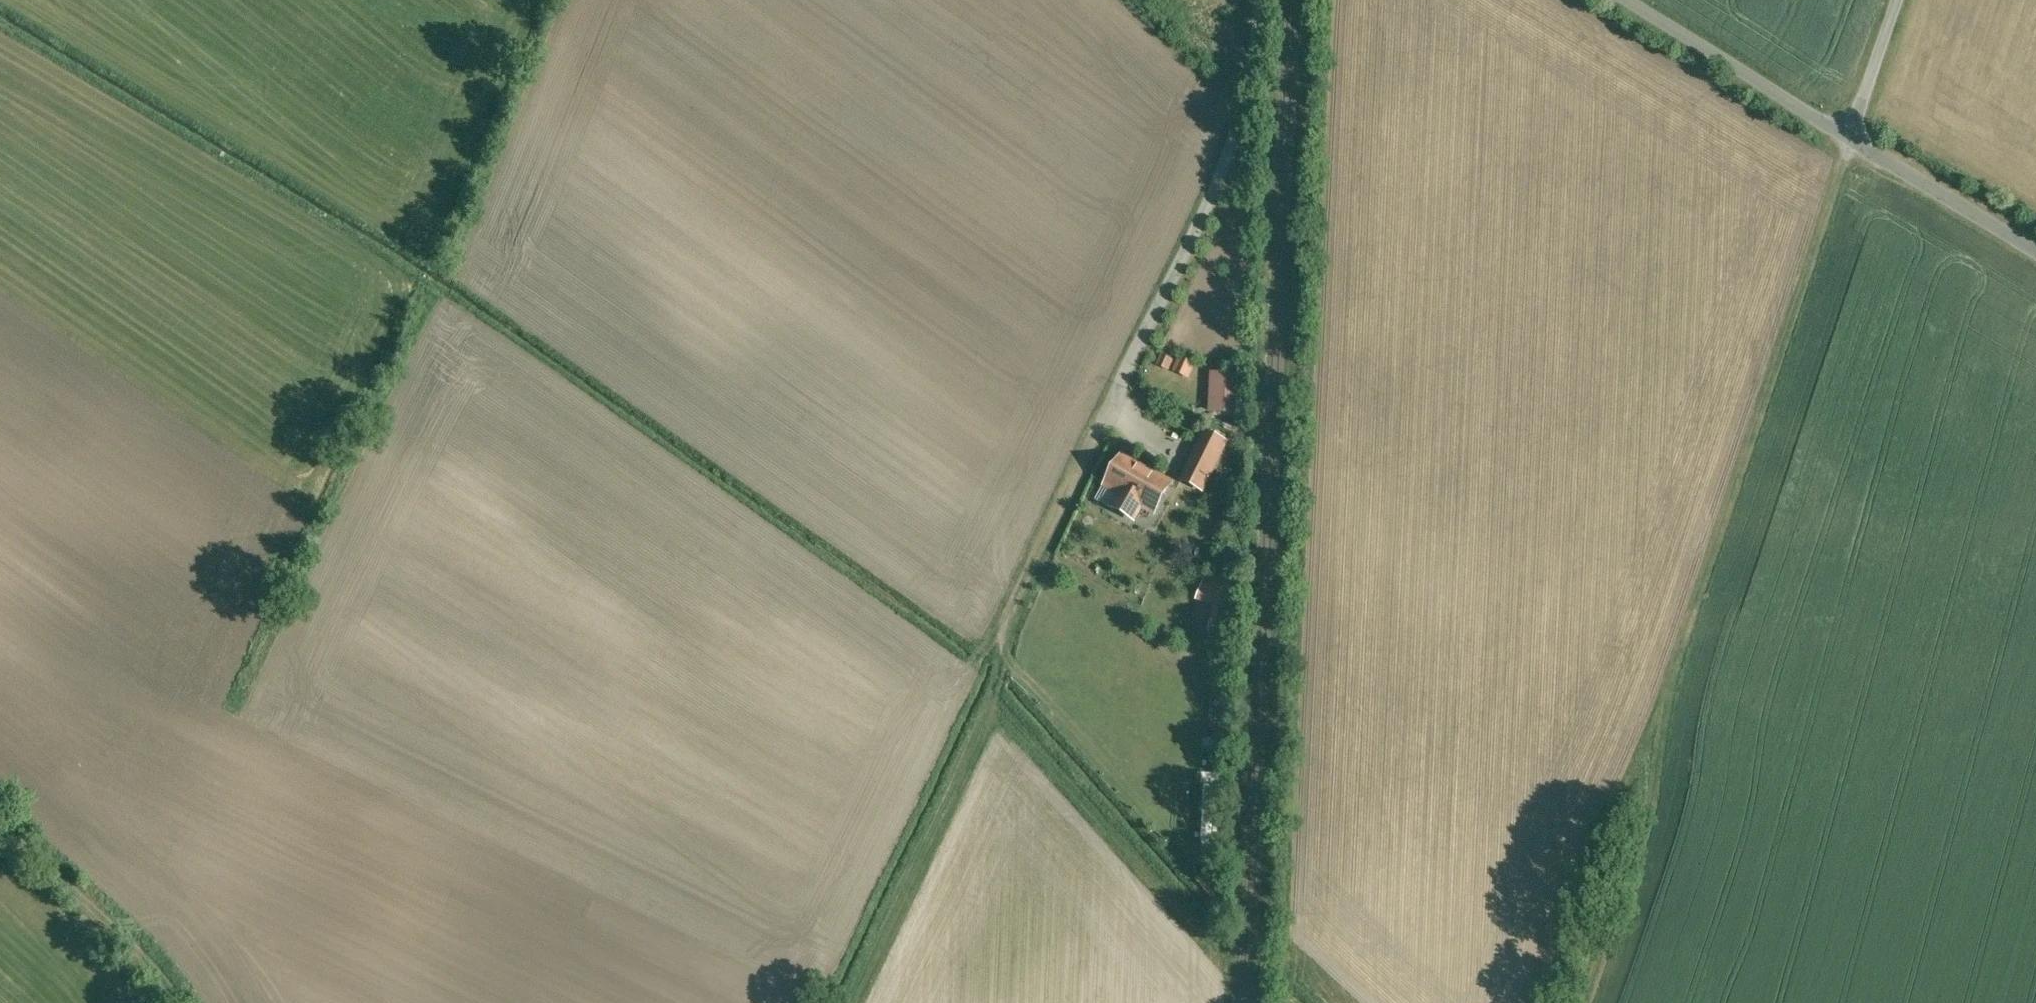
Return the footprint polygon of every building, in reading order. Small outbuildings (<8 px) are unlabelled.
[(1214,374),(1212,412),(1239,414),(1241,375),(1214,374)] [(1206,433),(1182,480),(1204,490),(1227,443),(1206,433)] [(1123,459),(1108,486),(1122,494),(1114,508),(1134,519),(1142,505),(1155,512),(1170,485),(1123,459)] [(1198,600),(1216,607),(1211,632),(1227,643),(1236,596),(1205,583),(1198,600)] [(1226,833),(1229,785),(1221,785),(1217,832),(1226,833)] [(1204,806),(1217,807),(1218,791),(1205,790),(1204,806)] [(1215,830),(1216,808),(1208,808),(1207,830),(1215,830)]
